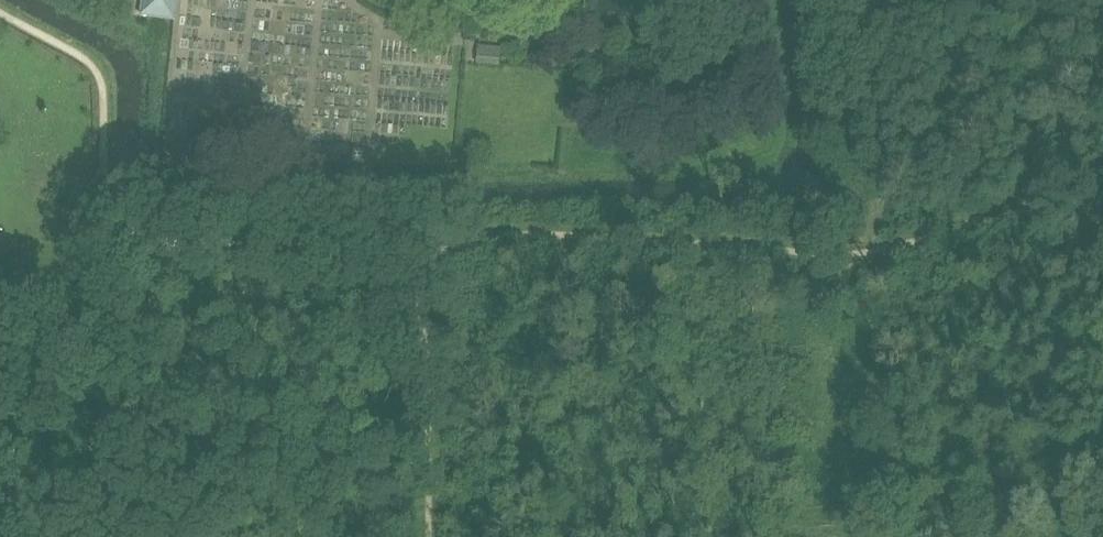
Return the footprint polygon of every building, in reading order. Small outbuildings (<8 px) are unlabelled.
[(177,0),(142,0),(140,17),(174,21),(177,0)] [(500,48),(476,46),(475,63),(498,65),(498,64),(500,48)]
